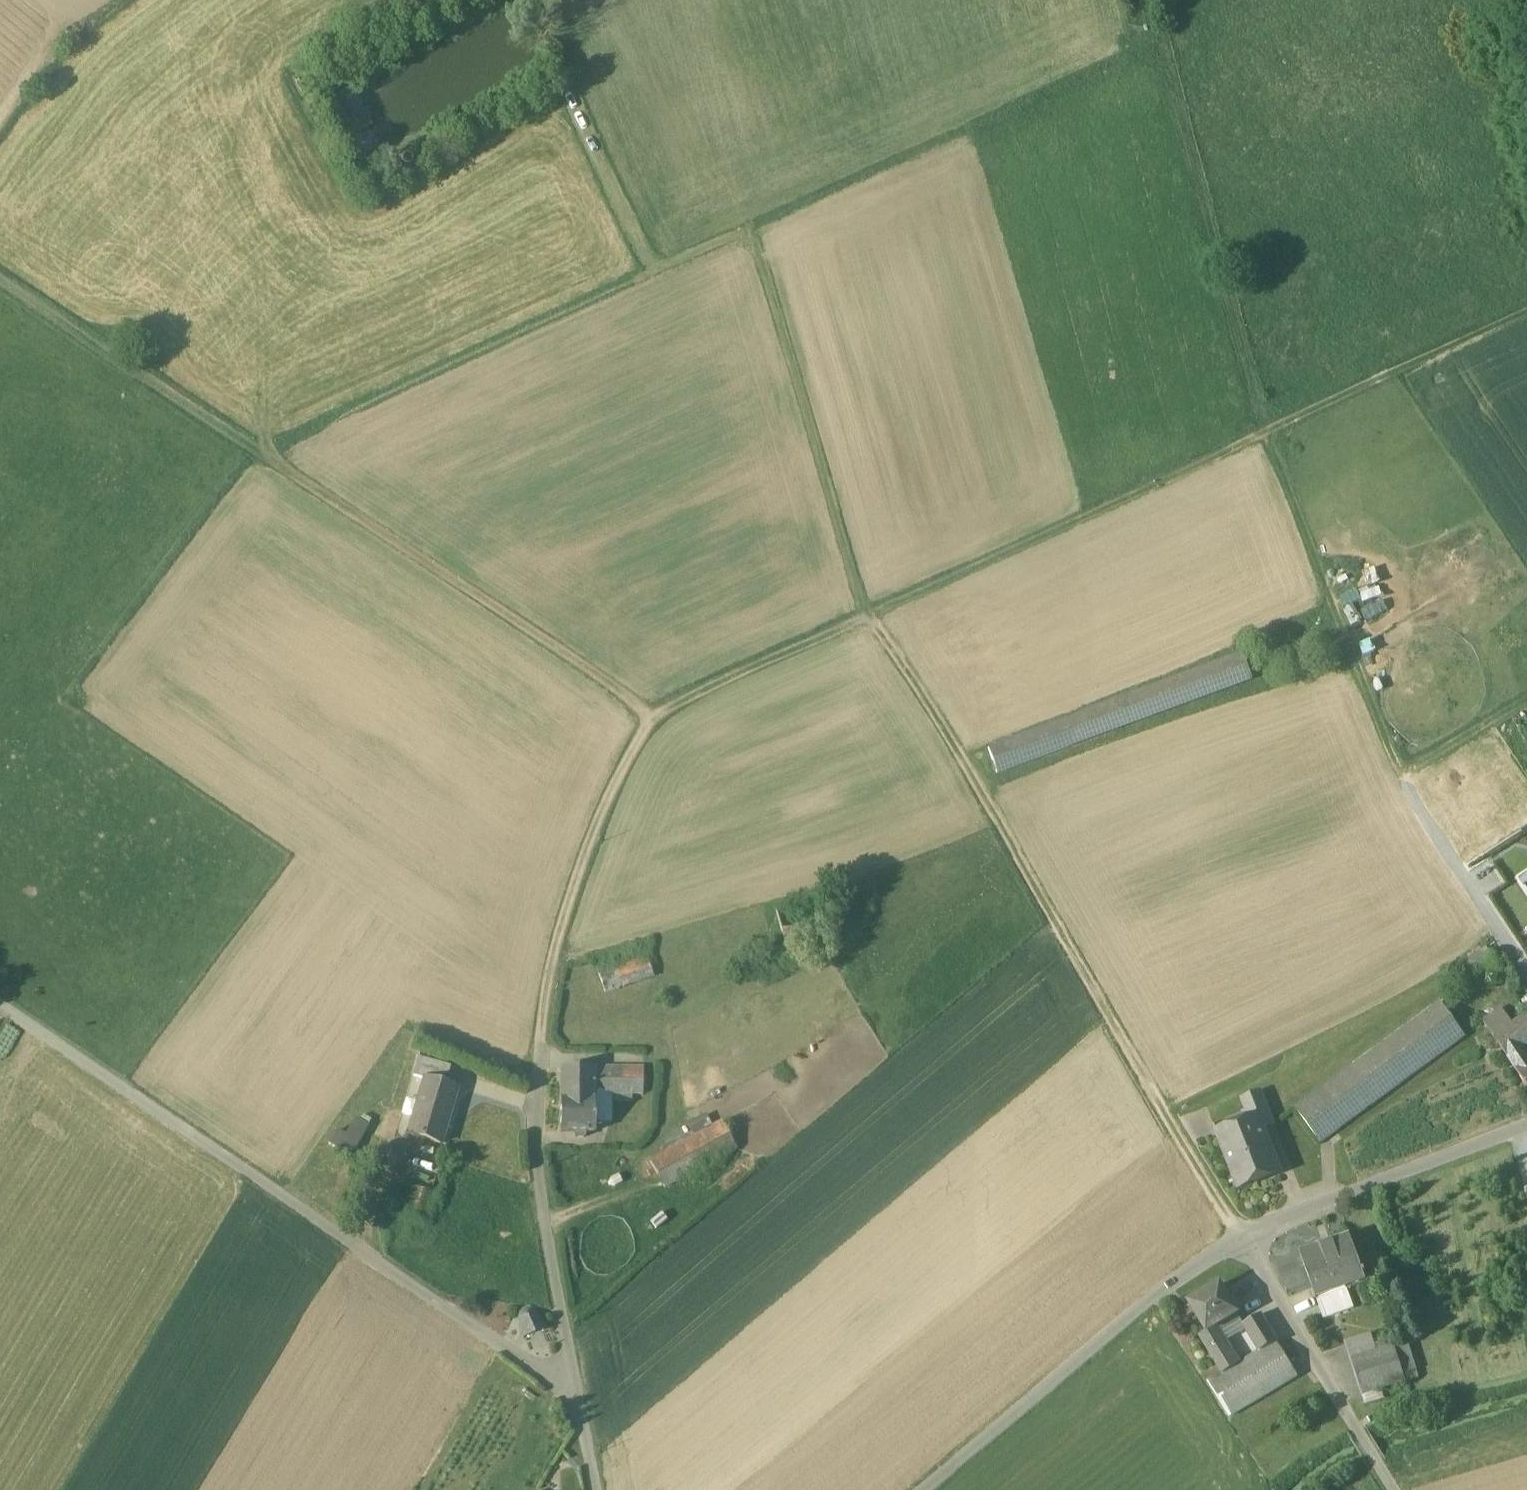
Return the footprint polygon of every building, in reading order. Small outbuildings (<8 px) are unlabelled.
[(1243,659),(986,753),(995,777),(1252,683),(1243,659)] [(1485,950),(1465,964),(1479,984),(1499,970),(1485,950)] [(642,960),(595,975),(601,995),(649,980),(642,960)] [(1440,1003),(1294,1111),(1319,1145),(1466,1037),(1440,1003)] [(1501,1011),(1483,1024),(1494,1040),(1514,1027),(1502,1010),(1501,1011)] [(1524,1051),(1526,1049),(1526,1017),(1514,1027),(1494,1040),(1526,1088),(1526,1056),(1524,1051)] [(451,1068),(419,1058),(413,1077),(425,1081),(445,1087),(451,1068)] [(593,1068),(560,1068),(560,1100),(593,1100),(593,1068)] [(644,1068),(593,1068),(593,1100),(593,1124),(610,1124),(610,1093),(641,1096),(644,1068)] [(445,1087),(425,1081),(417,1109),(448,1118),(456,1090),(445,1087)] [(1274,1126),(1261,1095),(1242,1103),(1250,1122),(1255,1134),(1261,1132),(1274,1126)] [(560,1100),(559,1100),(559,1133),(574,1133),(574,1138),(583,1138),(583,1133),(593,1133),(593,1124),(593,1100),(560,1100)] [(448,1118),(417,1109),(409,1135),(440,1145),(448,1118)] [(718,1115),(646,1155),(661,1182),(733,1141),(718,1115)] [(326,1146),(351,1160),(368,1129),(354,1121),(345,1137),(334,1131),(326,1146)] [(1255,1134),(1250,1122),(1218,1135),(1240,1190),(1279,1175),(1261,1132),(1255,1134)] [(1350,1235),(1300,1253),(1317,1301),(1367,1283),(1350,1235)] [(1238,1316),(1220,1287),(1189,1305),(1207,1333),(1207,1335),(1216,1330),(1238,1316)] [(520,1315),(520,1318),(522,1339),(523,1339),(523,1336),(530,1335),(537,1332),(542,1328),(544,1330),(546,1330),(532,1312),(530,1311),(527,1310),(524,1311),(522,1313),(520,1315)] [(1277,1343),(1261,1316),(1243,1327),(1259,1353),(1260,1354),(1276,1344),(1277,1343)] [(1238,1366),(1216,1330),(1207,1335),(1207,1333),(1201,1337),(1224,1375),(1224,1376),(1239,1367),(1238,1366)] [(1372,1336),(1345,1344),(1351,1360),(1377,1352),(1372,1336)] [(1259,1353),(1238,1366),(1239,1367),(1224,1376),(1224,1375),(1210,1383),(1231,1418),(1297,1378),(1276,1344),(1260,1354),(1259,1353)] [(1377,1352),(1351,1360),(1362,1397),(1381,1391),(1406,1383),(1394,1346),(1377,1352)] [(1381,1391),(1362,1397),(1365,1406),(1384,1400),(1381,1391)]
